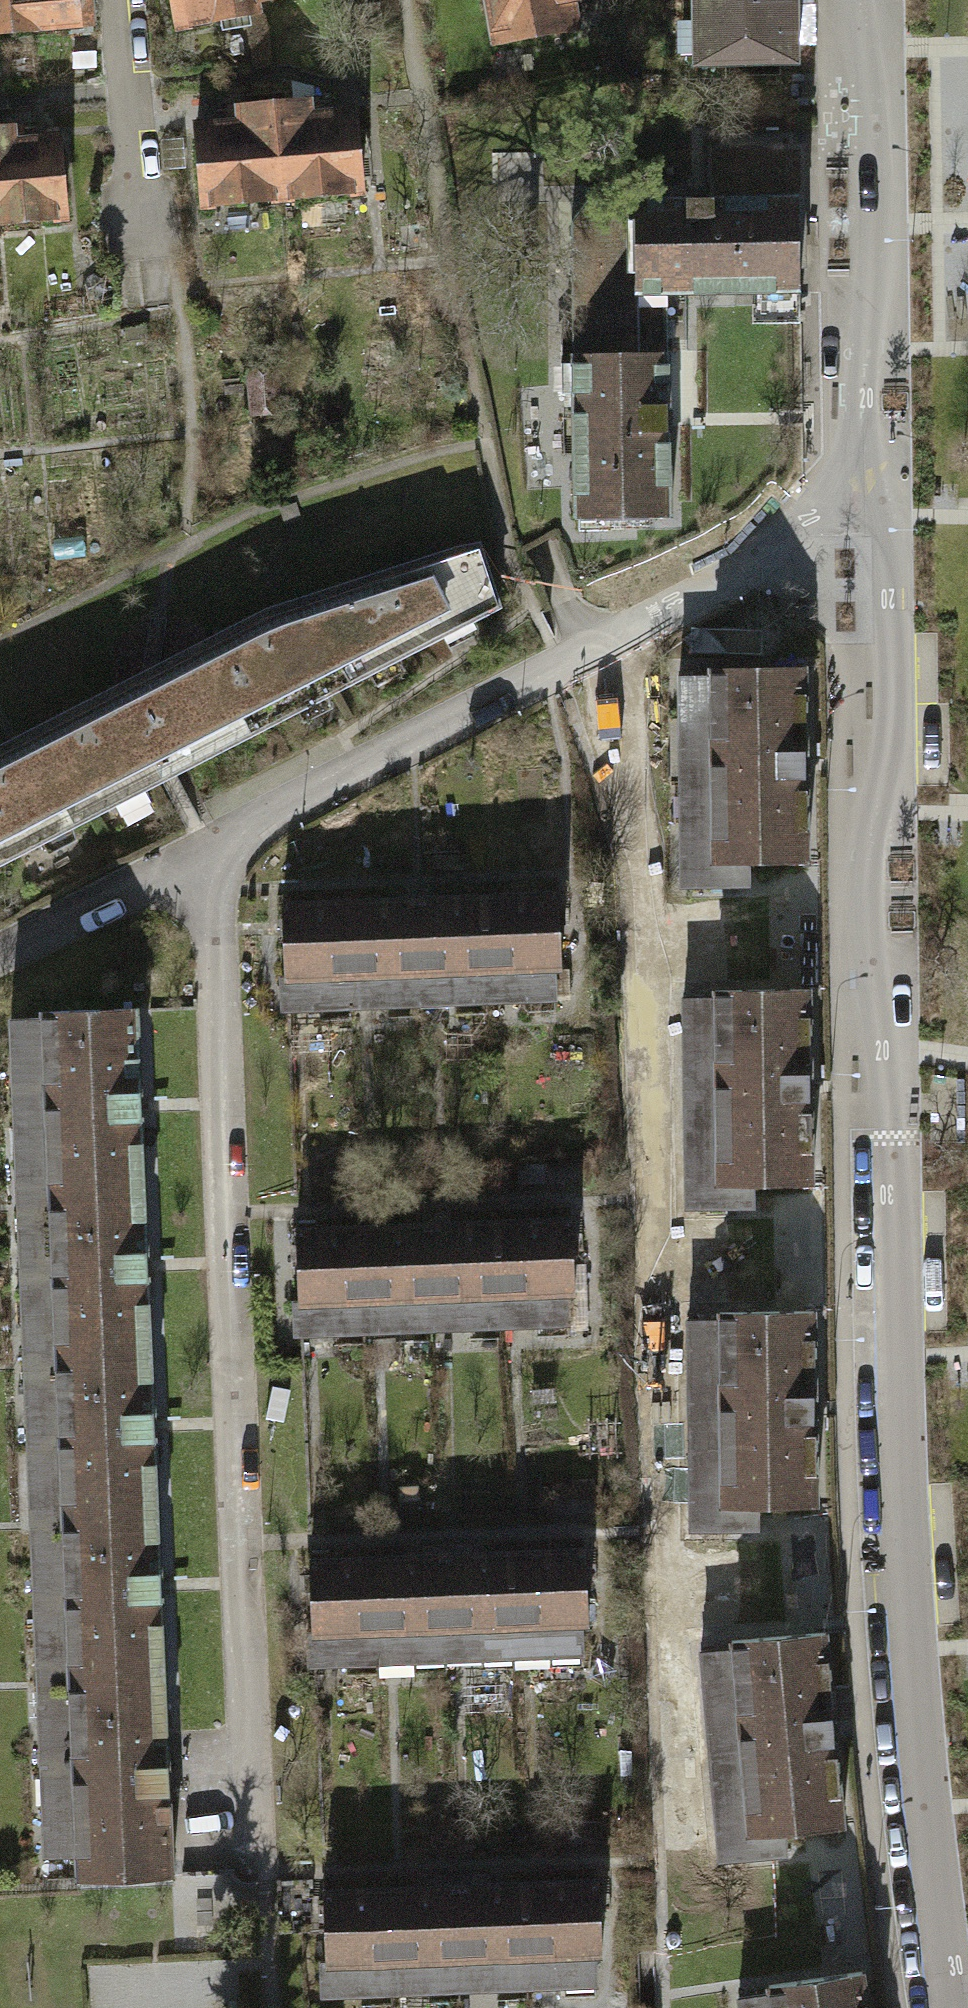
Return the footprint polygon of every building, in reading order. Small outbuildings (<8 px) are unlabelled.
[(81,24),(79,0),(0,0),(0,30),(81,24)] [(244,0),(162,0),(166,24),(246,11),(244,0)] [(488,40),(564,26),(559,0),(481,0),(488,40)] [(783,0),(685,0),(684,63),(782,64),(783,0)] [(299,98),(265,101),(273,195),(353,189),(347,111),(300,115),(299,98)] [(193,201),(273,195),(265,101),(231,103),(232,121),(187,125),(193,201)] [(0,126),(0,222),(54,218),(48,136),(4,140),(3,126),(0,126)] [(658,295),(742,295),(743,323),(788,323),(787,146),(701,147),(701,197),(576,199),(562,219),(563,354),(658,353),(658,295)] [(563,354),(564,514),(659,513),(659,419),(658,353),(563,354)] [(0,754),(0,856),(166,770),(451,623),(488,604),(467,541),(392,565),(400,582),(259,621),(188,654),(202,681),(161,699),(148,679),(0,754)] [(700,674),(668,675),(668,707),(701,707),(701,784),(671,784),(671,814),(703,813),(703,865),(708,865),(708,883),(737,883),(737,861),(798,860),(797,668),(700,668),(700,674)] [(478,896),(481,969),(511,968),(512,998),(546,997),(544,963),(552,963),(549,892),(478,896)] [(481,969),(478,896),(411,899),(415,971),(444,970),(446,999),(476,998),(475,970),(481,969)] [(415,971),(411,899),(342,902),(346,973),(377,972),(378,1004),(409,1002),(408,971),(415,971)] [(346,973),(342,902),(273,905),(276,977),(307,975),(309,1007),(342,1006),(341,973),(346,973)] [(705,995),(673,995),(673,1028),(706,1027),(706,1104),(676,1105),(676,1134),(708,1134),(708,1186),(713,1186),(713,1203),(742,1203),(742,1181),(803,1181),(802,988),(705,989),(705,995)] [(31,1018),(0,1019),(0,1053),(34,1052),(36,1125),(5,1125),(5,1158),(40,1157),(41,1205),(136,1203),(134,1104),(131,1006),(31,1009),(31,1018)] [(136,1203),(41,1205),(42,1211),(9,1212),(10,1243),(43,1242),(44,1287),(10,1288),(11,1325),(48,1324),(49,1362),(140,1359),(138,1263),(136,1203)] [(491,1221),(494,1295),(524,1294),(526,1324),(559,1322),(557,1289),(566,1288),(563,1218),(491,1221)] [(494,1295),(491,1221),(425,1224),(428,1297),(458,1295),(459,1325),(490,1324),(488,1295),(494,1295)] [(428,1297),(425,1224),(356,1227),(359,1299),(390,1297),(391,1329),(423,1328),(421,1297),(428,1297)] [(359,1299),(356,1227),(286,1231),(289,1302),(321,1301),(322,1333),(356,1331),(354,1299),(359,1299)] [(708,1317),(676,1317),(677,1349),(709,1349),(710,1426),(680,1426),(680,1456),(711,1456),(712,1508),(717,1508),(717,1525),(745,1525),(745,1503),(807,1503),(805,1310),(708,1311),(708,1317)] [(140,1359),(49,1362),(49,1370),(18,1371),(18,1403),(50,1402),(51,1446),(16,1447),(17,1481),(54,1481),(55,1524),(145,1522),(142,1424),(140,1359)] [(145,1522),(55,1524),(55,1530),(27,1531),(28,1563),(57,1562),(58,1607),(26,1608),(27,1642),(58,1641),(59,1686),(149,1684),(146,1584),(145,1522)] [(503,1551),(507,1625),(537,1623),(538,1654),(572,1652),(570,1618),(578,1618),(575,1548),(503,1551)] [(507,1625),(503,1551),(437,1554),(441,1626),(470,1625),(472,1655),(502,1653),(501,1625),(507,1625)] [(441,1626),(437,1554),(368,1557),(372,1628),(403,1627),(404,1659),(435,1658),(434,1627),(441,1626)] [(372,1628),(368,1557),(299,1560),(302,1632),(333,1631),(335,1662),(368,1661),(367,1629),(372,1628)] [(724,1645),(692,1647),(694,1679),(727,1677),(732,1754),(702,1756),(704,1786),(735,1784),(738,1836),(743,1835),(744,1853),(773,1851),(772,1829),(833,1825),(820,1633),(723,1639),(724,1645)] [(149,1684),(59,1686),(59,1689),(31,1689),(32,1724),(62,1723),(64,1771),(30,1772),(31,1808),(63,1807),(65,1876),(154,1874),(149,1684)] [(518,1881),(522,1955),(552,1954),(553,1984),(586,1982),(585,1949),(593,1948),(590,1878),(518,1881)] [(522,1955),(518,1881),(452,1884),(455,1957),(485,1955),(486,1985),(517,1983),(516,1955),(522,1955)] [(455,1957),(452,1884),(383,1887),(386,1959),(417,1957),(419,1989),(450,1988),(448,1957),(455,1957)] [(386,1959),(383,1887),(313,1891),(317,1962),(348,1961),(349,1993),(383,1991),(382,1959),(386,1959)] [(852,1970),(758,1984),(760,1992),(731,1996),(733,2007),(857,2007),(852,1970)]
